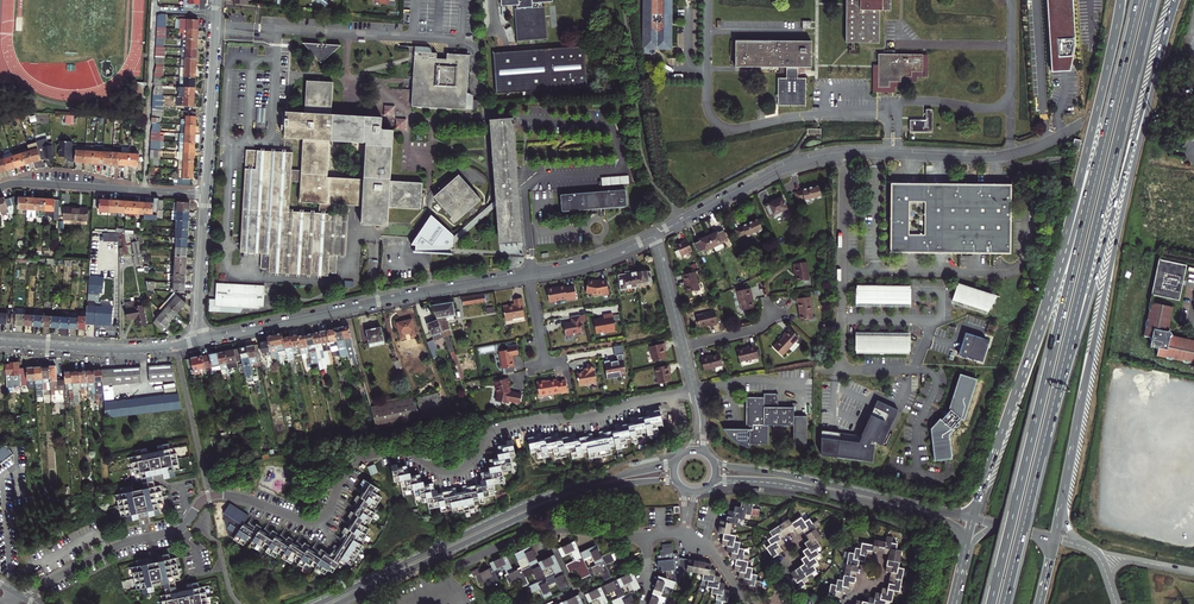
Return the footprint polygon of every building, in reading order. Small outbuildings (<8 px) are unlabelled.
[(502,6),(517,5),(518,8),(515,9),(518,34),(518,41),(547,38),(545,6),(542,6),(542,2),(554,2),(554,0),(501,0),(502,6)] [(641,55),(655,55),(655,53),(655,49),(661,49),(671,49),(671,0),(642,0),(641,55)] [(846,4),(846,5),(846,42),(880,42),(880,10),(891,10),(891,0),(846,0),(846,4)] [(1051,74),(1070,73),(1075,47),(1072,0),(1046,0),(1051,74)] [(198,19),(184,18),(184,23),(180,22),(179,28),(180,28),(198,29),(198,19)] [(803,21),(803,29),(812,29),(812,21),(803,21)] [(165,27),(156,27),(156,37),(164,37),(165,27)] [(198,29),(180,28),(180,33),(182,33),(182,38),(197,39),(198,29)] [(164,37),(156,37),(155,46),(164,47),(164,37)] [(197,49),(197,39),(182,38),(181,48),(197,49)] [(736,51),(736,54),(736,55),(736,66),(780,67),(786,67),(786,72),(786,78),(778,78),(778,105),(806,106),(806,78),(797,78),(798,67),(811,67),(812,41),(773,41),(765,41),(736,40),(736,42),(734,42),(734,51),(736,51)] [(341,45),(304,43),(321,63),(341,45)] [(164,47),(155,46),(155,56),(163,56),(164,47)] [(585,46),(494,52),(497,93),(587,86),(585,46)] [(197,49),(181,48),(181,57),(196,58),(197,49)] [(415,94),(413,94),(412,106),(466,109),(469,55),(447,54),(447,59),(447,64),(437,64),(437,59),(437,53),(415,52),(413,89),(416,89),(415,94)] [(878,87),(878,64),(873,64),(873,92),(896,92),(896,87),(907,87),(906,82),(917,82),(917,77),(928,77),(928,54),(923,54),(923,71),(911,71),(911,77),(901,76),(901,82),(890,82),(890,87),(878,87)] [(879,54),(878,64),(878,87),(890,87),(890,82),(901,82),(901,76),(911,77),(911,71),(923,71),(923,54),(879,54)] [(155,56),(155,60),(156,66),(163,66),(163,56),(155,56)] [(196,68),(196,58),(181,57),(180,67),(196,68)] [(163,66),(156,66),(154,72),(154,75),(162,76),(163,66)] [(196,68),(180,67),(180,77),(184,77),(195,78),(196,68)] [(154,75),(154,80),(155,85),(162,86),(162,76),(154,75)] [(195,87),(195,78),(184,77),(183,87),(195,87)] [(346,255),(348,215),(332,214),(332,209),(332,204),(363,206),(362,224),(388,226),(389,207),(421,209),(423,183),(391,180),(393,144),(394,130),(383,129),(383,128),(382,128),(382,117),(332,114),(333,83),(307,81),(305,113),(286,111),(285,138),(304,139),(302,170),(292,170),(293,152),(247,150),(241,252),(261,253),(261,268),(269,269),(269,272),(329,276),(329,273),(337,273),(338,255),(346,255)] [(137,83),(136,98),(146,99),(147,83),(137,83)] [(162,86),(155,85),(153,92),(153,95),(161,95),(162,86)] [(178,96),(194,97),(195,87),(183,87),(179,86),(178,96)] [(161,95),(153,95),(152,109),(162,110),(163,95),(161,95)] [(194,107),(194,97),(178,96),(176,96),(176,106),(194,107)] [(394,105),(385,105),(384,105),(384,115),(394,116),(394,115),(395,106),(394,105)] [(933,109),(926,109),(926,120),(910,119),(910,131),(932,131),(933,109)] [(182,124),(196,125),(196,112),(186,111),(185,119),(180,119),(180,124),(182,124)] [(406,118),(397,118),(396,119),(396,128),(396,129),(405,129),(406,128),(407,120),(406,118)] [(516,147),(514,118),(499,119),(500,125),(491,125),(493,148),(497,148),(498,152),(493,152),(493,153),(489,153),(490,160),(492,165),(492,168),(494,172),(497,177),(495,179),(496,195),(502,191),(506,242),(523,240),(519,190),(518,189),(516,190),(515,179),(518,178),(516,151),(512,151),(512,147),(516,147)] [(152,126),(151,131),(160,132),(161,123),(159,123),(151,123),(152,126)] [(182,124),(181,133),(195,134),(196,125),(182,124)] [(181,142),(195,143),(195,134),(181,133),(181,142)] [(67,160),(74,161),(75,144),(75,143),(71,143),(71,142),(65,136),(61,140),(60,140),(59,141),(56,144),(59,147),(58,155),(68,156),(67,160)] [(46,137),(35,141),(36,142),(41,159),(45,158),(48,158),(48,159),(53,159),(51,141),(47,141),(46,137)] [(1081,138),(1074,137),(1072,148),(1079,149),(1081,138)] [(163,147),(163,141),(150,140),(151,147),(150,149),(160,150),(160,147),(163,147)] [(29,150),(33,162),(41,159),(36,142),(27,145),(29,150)] [(181,142),(180,151),(194,152),(195,143),(181,142)] [(74,161),(84,162),(85,145),(75,144),(74,161)] [(84,162),(93,163),(94,151),(94,145),(85,144),(85,145),(84,162)] [(120,164),(128,165),(129,153),(130,148),(121,148),(120,153),(120,164)] [(10,151),(15,167),(24,164),(20,153),(19,149),(10,151)] [(150,158),(160,159),(160,150),(150,149),(150,158)] [(29,150),(20,153),(24,164),(33,162),(29,150)] [(7,170),(15,167),(10,151),(2,153),(7,170)] [(102,163),(103,151),(94,151),(93,163),(102,163)] [(102,163),(111,164),(112,152),(103,151),(102,163)] [(178,160),(194,161),(194,152),(180,151),(179,151),(178,160)] [(120,164),(120,153),(112,152),(111,164),(120,164)] [(129,153),(128,165),(138,166),(138,154),(129,153)] [(160,160),(160,159),(150,158),(149,167),(155,167),(155,165),(159,165),(159,160),(160,160)] [(178,160),(178,169),(193,170),(194,161),(178,160)] [(155,167),(149,167),(148,176),(157,176),(158,174),(159,168),(155,167)] [(193,170),(178,169),(177,178),(190,178),(193,179),(193,170)] [(455,222),(481,199),(459,175),(435,196),(453,217),(451,218),(455,222)] [(628,177),(601,178),(601,186),(629,185),(628,177)] [(1012,183),(892,183),(891,252),(1012,252),(1012,183)] [(821,194),(819,185),(794,192),(796,199),(804,197),(805,198),(821,194)] [(626,189),(561,194),(562,211),(592,209),(592,211),(598,211),(597,208),(627,206),(626,189)] [(506,242),(502,191),(496,195),(497,200),(497,205),(500,242),(506,242)] [(0,197),(0,214),(9,212),(10,216),(13,215),(14,195),(5,198),(4,196),(0,197)] [(27,209),(28,197),(18,196),(18,208),(27,209)] [(783,217),(790,214),(782,196),(764,204),(770,216),(774,214),(775,216),(782,213),(783,217)] [(26,216),(35,217),(37,198),(28,197),(27,209),(26,216)] [(144,202),(143,214),(157,215),(157,209),(157,208),(158,200),(158,198),(154,197),(153,202),(144,202)] [(45,210),(46,198),(37,198),(35,217),(45,217),(45,210)] [(53,220),(58,220),(59,207),(60,200),(54,200),(55,199),(46,198),(45,210),(54,211),(53,220)] [(99,211),(108,211),(108,199),(99,199),(93,198),(92,206),(99,206),(99,211)] [(108,199),(108,211),(117,212),(117,200),(108,199)] [(117,212),(126,213),(126,200),(117,200),(117,212)] [(134,213),(135,201),(126,200),(126,213),(134,213)] [(453,239),(452,245),(497,205),(497,200),(453,239)] [(144,202),(135,201),(134,213),(143,214),(144,202)] [(177,211),(189,211),(189,202),(177,202),(177,203),(173,202),(173,210),(177,211)] [(87,209),(59,207),(58,220),(58,224),(64,225),(64,218),(86,220),(87,209)] [(189,211),(177,211),(173,210),(172,210),(172,219),(176,220),(188,220),(189,211)] [(434,213),(411,241),(415,242),(414,249),(449,255),(450,247),(452,247),(452,245),(453,239),(453,235),(434,213)] [(758,218),(735,229),(738,236),(746,233),(747,234),(762,227),(758,218)] [(176,220),(176,228),(188,229),(188,220),(176,220)] [(175,235),(175,237),(187,238),(188,229),(176,228),(176,229),(172,229),(172,235),(175,235)] [(723,229),(709,235),(713,245),(715,249),(724,245),(722,241),(727,238),(723,229)] [(127,246),(131,245),(130,243),(128,233),(124,233),(119,232),(119,241),(121,241),(122,247),(119,248),(119,255),(123,255),(123,254),(128,253),(127,246)] [(143,262),(141,254),(139,245),(137,234),(133,233),(128,233),(130,243),(131,242),(134,256),(133,256),(134,264),(143,262)] [(709,235),(695,242),(699,251),(713,245),(709,235)] [(692,249),(686,236),(682,238),(683,240),(676,243),(679,248),(675,250),(678,256),(692,249)] [(187,238),(175,237),(173,237),(172,237),(172,246),(176,247),(187,247),(187,238)] [(176,247),(175,256),(186,256),(187,247),(176,247)] [(186,256),(175,256),(175,264),(186,265),(186,256)] [(1156,259),(1150,294),(1178,299),(1181,282),(1184,264),(1156,259)] [(175,264),(174,273),(185,274),(186,265),(175,264)] [(810,279),(807,265),(798,267),(794,267),(794,272),(796,272),(797,281),(810,279)] [(643,267),(634,269),(637,283),(652,281),(650,270),(644,271),(643,267)] [(622,293),(638,290),(637,283),(634,269),(626,270),(626,272),(618,274),(621,289),(622,293)] [(695,270),(682,273),(684,282),(685,282),(687,291),(699,289),(695,270)] [(185,274),(174,273),(174,282),(185,283),(185,274)] [(87,293),(97,294),(98,276),(89,275),(87,293)] [(595,278),(588,277),(586,291),(597,293),(601,292),(603,293),(609,292),(606,277),(599,278),(599,279),(597,280),(595,279),(595,278)] [(148,289),(154,290),(154,281),(146,281),(148,289)] [(992,292),(958,281),(953,299),(987,309),(992,292)] [(185,283),(174,282),(173,291),(174,291),(185,292),(185,283)] [(265,285),(217,283),(216,305),(220,306),(243,307),(259,308),(259,305),(264,306),(265,285)] [(553,286),(546,288),(549,301),(566,297),(567,299),(576,297),(573,284),(564,286),(564,284),(558,285),(558,286),(553,287),(553,286)] [(911,285),(858,284),(857,302),(910,303),(911,285)] [(752,296),(751,287),(737,289),(739,309),(752,307),(751,297),(752,296)] [(174,291),(164,302),(168,305),(177,313),(183,306),(182,306),(186,302),(174,291)] [(462,296),(464,305),(486,301),(485,292),(462,296)] [(997,293),(992,292),(987,309),(988,310),(997,293)] [(812,295),(797,297),(798,303),(799,302),(802,320),(814,318),(812,300),(813,300),(812,295)] [(508,304),(503,305),(506,320),(512,319),(512,317),(524,315),(523,306),(524,306),(522,297),(514,298),(515,304),(508,305),(508,304)] [(431,304),(437,319),(443,336),(448,335),(451,333),(446,319),(454,318),(453,315),(456,314),(454,301),(431,304)] [(1171,336),(1168,332),(1166,329),(1170,306),(1148,302),(1148,303),(1145,305),(1145,308),(1147,310),(1145,319),(1142,321),(1141,324),(1143,326),(1141,336),(1146,337),(1149,340),(1148,346),(1153,347),(1155,351),(1154,356),(1164,358),(1165,360),(1169,361),(1170,359),(1181,361),(1182,364),(1186,364),(1188,362),(1193,364),(1193,341),(1171,336)] [(137,327),(145,325),(142,304),(133,306),(134,308),(125,310),(127,319),(135,318),(137,327)] [(177,313),(168,305),(162,311),(171,320),(177,313)] [(85,324),(95,324),(96,307),(87,306),(86,316),(85,324)] [(96,307),(95,324),(101,325),(101,323),(111,324),(112,308),(96,307)] [(12,310),(12,308),(7,308),(6,312),(0,312),(0,323),(7,324),(7,323),(11,323),(12,310)] [(714,308),(696,313),(698,325),(709,323),(709,324),(717,322),(714,308)] [(25,314),(16,313),(16,310),(12,310),(11,323),(15,323),(15,324),(24,325),(25,314)] [(171,320),(162,311),(154,321),(154,322),(162,330),(171,320)] [(604,316),(594,318),(596,331),(606,329),(606,331),(615,329),(612,311),(603,313),(604,316)] [(563,323),(562,325),(563,328),(564,329),(565,335),(574,333),(573,332),(582,330),(579,313),(571,314),(572,320),(563,322),(563,323)] [(33,326),(34,314),(25,314),(24,325),(33,326)] [(43,315),(34,314),(33,326),(42,326),(43,315)] [(43,315),(42,326),(51,327),(52,315),(43,315)] [(51,327),(60,327),(60,316),(52,315),(51,327)] [(85,329),(85,324),(86,316),(78,315),(78,317),(77,329),(85,329)] [(60,316),(60,327),(69,328),(70,317),(60,316)] [(78,317),(70,317),(69,328),(77,329),(78,317)] [(412,337),(417,335),(412,318),(396,321),(401,339),(405,338),(404,333),(411,331),(412,337)] [(443,336),(437,319),(427,323),(434,338),(427,341),(433,357),(437,355),(434,348),(437,347),(434,340),(443,336)] [(349,325),(341,326),(346,345),(354,343),(349,325)] [(334,328),(340,354),(343,353),(342,346),(346,345),(341,326),(334,328)] [(381,326),(366,330),(369,343),(370,343),(370,346),(384,343),(383,340),(384,340),(381,326)] [(334,328),(327,329),(331,349),(332,352),(336,351),(337,355),(340,354),(334,328)] [(800,337),(790,328),(783,335),(784,336),(774,346),(783,355),(790,348),(796,341),(800,337)] [(331,349),(327,329),(319,331),(325,360),(326,364),(330,363),(327,350),(331,349)] [(967,330),(964,338),(959,352),(984,361),(987,351),(987,344),(989,343),(990,343),(989,341),(989,340),(988,339),(985,338),(985,337),(967,330)] [(325,360),(319,331),(312,333),(318,362),(319,368),(320,371),(323,371),(322,368),(323,368),(321,361),(325,360)] [(286,354),(282,337),(281,332),(274,334),(280,361),(281,365),(285,364),(282,355),(286,354)] [(305,334),(311,364),(311,365),(314,364),(314,363),(318,362),(312,333),(305,334)] [(910,352),(910,334),(857,333),(857,352),(910,352)] [(267,335),(268,340),(271,358),(276,357),(278,361),(280,361),(274,334),(267,335)] [(290,335),(294,354),(295,359),(297,358),(297,354),(301,353),(297,336),(297,334),(290,335)] [(311,364),(305,334),(297,336),(301,353),(302,358),(306,357),(308,365),(311,364)] [(291,354),(294,354),(290,335),(282,337),(286,354),(286,356),(291,355),(291,354)] [(443,336),(460,379),(465,377),(448,335),(443,336)] [(260,342),(257,343),(260,359),(265,357),(268,366),(270,366),(271,370),(274,370),(271,358),(268,340),(260,342)] [(665,346),(664,341),(649,344),(653,359),(665,357),(663,347),(665,346)] [(790,348),(793,351),(800,344),(796,341),(790,348)] [(746,345),(735,348),(738,360),(758,355),(755,342),(746,344),(746,345)] [(260,359),(257,343),(246,345),(250,365),(252,365),(252,363),(260,361),(260,359)] [(610,359),(603,360),(604,365),(605,364),(606,369),(605,369),(606,378),(608,377),(617,375),(617,376),(620,375),(620,374),(620,373),(625,372),(622,354),(623,353),(622,344),(612,345),(614,355),(616,355),(617,360),(611,361),(610,359)] [(250,365),(246,345),(238,347),(246,381),(253,380),(250,365)] [(509,348),(497,350),(498,355),(497,355),(498,361),(499,361),(500,367),(503,367),(512,365),(511,358),(510,358),(509,355),(518,353),(516,345),(508,346),(509,348)] [(224,350),(228,366),(237,364),(236,360),(239,359),(237,347),(224,350)] [(224,350),(217,352),(220,368),(224,382),(228,382),(229,388),(232,387),(228,366),(224,350)] [(709,352),(700,355),(704,368),(722,363),(719,351),(709,354),(709,352)] [(202,355),(205,369),(212,368),(212,369),(220,368),(217,352),(202,355)] [(206,372),(205,369),(202,355),(190,357),(192,366),(194,374),(199,373),(199,371),(203,370),(204,373),(206,372)] [(19,362),(4,363),(5,376),(7,376),(7,380),(15,380),(16,390),(20,390),(20,385),(19,368),(19,362)] [(582,370),(576,371),(578,384),(596,381),(594,368),(595,367),(588,362),(582,370)] [(669,363),(655,366),(659,382),(670,379),(668,369),(670,368),(669,363)] [(175,380),(171,364),(148,366),(149,382),(175,380)] [(41,367),(42,387),(43,390),(46,390),(46,382),(50,382),(49,366),(41,367)] [(56,366),(49,366),(50,382),(51,394),(55,393),(55,389),(59,389),(59,393),(64,393),(64,380),(57,381),(56,366)] [(35,387),(34,367),(19,368),(20,385),(33,384),(33,388),(35,388),(35,387)] [(41,367),(34,367),(35,387),(42,387),(41,367)] [(101,369),(102,385),(141,383),(140,367),(101,369)] [(94,369),(86,370),(88,391),(91,391),(92,405),(96,404),(94,369)] [(94,369),(96,404),(99,404),(98,394),(103,393),(102,385),(101,369),(94,369)] [(79,370),(71,371),(74,404),(78,403),(77,389),(81,389),(79,370)] [(79,370),(81,389),(81,398),(85,398),(85,391),(88,391),(86,370),(79,370)] [(74,404),(71,371),(64,371),(65,390),(68,390),(69,406),(74,406),(74,404)] [(933,459),(942,459),(950,458),(949,433),(953,429),(952,427),(961,417),(964,418),(978,377),(961,372),(949,407),(950,408),(942,418),(940,417),(932,426),(933,459)] [(520,403),(522,394),(511,391),(509,384),(511,383),(509,377),(496,381),(497,385),(496,385),(498,391),(496,398),(502,399),(502,401),(508,403),(509,400),(520,403)] [(536,381),(539,396),(563,392),(567,391),(565,379),(557,381),(556,378),(548,380),(545,381),(545,380),(536,381)] [(747,396),(746,424),(752,424),(752,428),(750,428),(750,442),(768,443),(768,424),(793,424),(794,415),(794,406),(778,406),(778,393),(764,392),(764,396),(747,396)] [(181,409),(178,393),(103,402),(105,418),(181,409)] [(371,406),(377,428),(422,418),(418,408),(413,397),(371,406)] [(881,444),(898,409),(890,405),(877,399),(861,434),(863,435),(859,444),(850,440),(839,439),(838,457),(862,459),(863,456),(869,459),(875,446),(870,444),(872,439),(881,444)] [(418,408),(422,418),(445,413),(443,403),(418,408)] [(591,435),(580,437),(574,438),(574,435),(564,437),(557,438),(556,435),(549,437),(540,438),(539,435),(533,436),(528,437),(531,451),(536,450),(538,458),(549,455),(548,451),(553,449),(555,458),(566,455),(565,451),(571,450),(572,458),(583,455),(582,451),(588,449),(590,457),(601,455),(612,453),(610,445),(616,443),(617,448),(627,445),(626,437),(631,436),(632,441),(643,438),(641,430),(647,429),(648,433),(659,431),(658,425),(664,424),(661,409),(653,411),(649,411),(650,415),(639,417),(634,418),(634,422),(624,424),(618,425),(619,429),(608,431),(602,433),(602,435),(591,438),(591,435)] [(794,415),(793,424),(793,442),(806,442),(806,415),(794,415)] [(750,446),(750,442),(750,428),(741,428),(724,428),(725,430),(726,433),(727,435),(728,436),(730,438),(732,440),(734,441),(737,443),(741,445),(744,446),(750,446)] [(441,511),(447,510),(446,506),(451,504),(453,512),(475,508),(474,500),(479,498),(480,503),(485,502),(484,496),(495,494),(493,483),(504,480),(502,470),(512,467),(510,456),(515,455),(512,439),(506,440),(507,443),(504,444),(502,445),(504,452),(499,453),(498,453),(499,457),(496,457),(493,458),(495,465),(491,466),(489,466),(490,470),(488,470),(485,471),(487,478),(482,479),(481,480),(481,481),(481,484),(470,486),(465,487),(466,490),(464,491),(455,493),(454,489),(449,490),(438,493),(437,490),(437,489),(435,490),(431,490),(429,483),(427,483),(424,484),(423,480),(421,481),(418,481),(416,474),(413,475),(411,475),(410,471),(408,472),(404,473),(402,466),(400,466),(397,467),(397,463),(391,464),(394,481),(400,480),(403,491),(414,489),(416,500),(427,498),(429,508),(440,506),(441,511)] [(127,521),(138,518),(137,513),(142,512),(148,511),(149,516),(160,514),(159,508),(165,507),(160,485),(154,486),(152,475),(157,474),(163,472),(164,478),(175,475),(174,470),(179,469),(174,447),(169,448),(168,443),(157,445),(158,450),(147,453),(146,448),(135,450),(136,455),(131,456),(136,478),(141,477),(143,488),(132,491),(131,485),(120,488),(121,493),(116,494),(121,516),(126,515),(127,521)] [(13,455),(5,445),(0,446),(0,465),(13,455)] [(229,472),(217,475),(219,482),(231,480),(229,472)] [(350,523),(348,528),(345,526),(343,529),(342,532),(344,533),(341,538),(344,540),(340,546),(338,549),(335,547),(330,555),(327,553),(326,552),(326,551),(321,548),(320,551),(316,548),(315,547),(313,550),(308,547),(310,545),(305,542),(303,545),(301,543),(298,541),(296,544),(292,541),(293,539),(289,536),(287,538),(284,537),(282,535),(280,538),(276,535),(277,533),(273,529),(271,532),(269,531),(266,528),(264,531),(260,529),(261,526),(256,523),(255,526),(252,524),(250,523),(248,526),(243,523),(249,515),(229,503),(223,512),(230,516),(227,521),(224,526),(236,534),(233,539),(243,545),(247,538),(252,541),(249,545),(259,551),(263,544),(268,547),(265,551),(275,557),(279,550),(284,553),(281,557),(291,563),(296,556),(300,559),(298,563),(308,569),(312,562),(317,565),(315,567),(325,573),(328,569),(332,572),(341,558),(351,564),(363,545),(356,541),(360,536),(363,538),(370,529),(363,524),(366,520),(370,522),(376,513),(369,508),(372,504),(376,506),(382,497),(375,492),(378,487),(363,478),(362,481),(360,483),(363,485),(360,489),(363,491),(360,496),(357,495),(356,496),(354,499),(357,501),(354,506),(357,507),(354,512),(351,510),(350,513),(348,515),(350,517),(347,521),(350,523)] [(1179,531),(1192,537),(1193,533),(1193,499),(1179,531)] [(745,512),(757,515),(759,508),(752,507),(753,502),(742,500),(741,502),(740,505),(746,507),(745,512)] [(1123,501),(1109,503),(1111,522),(1125,521),(1123,501)] [(740,511),(739,517),(744,518),(745,512),(746,507),(740,505),(735,504),(734,507),(734,510),(740,511)] [(738,523),(739,517),(740,511),(734,510),(728,509),(727,515),(726,521),(732,522),(738,523)] [(779,524),(786,533),(790,530),(795,527),(798,531),(800,530),(802,529),(808,525),(804,520),(801,515),(792,522),(789,517),(779,524)] [(808,525),(802,529),(805,532),(806,533),(816,526),(820,523),(817,518),(813,522),(809,517),(804,520),(808,525)] [(726,521),(720,519),(719,525),(718,531),(724,532),(722,540),(722,543),(727,545),(733,546),(734,539),(735,534),(730,533),(732,522),(726,521)] [(786,533),(779,524),(770,530),(773,535),(778,531),(781,536),(783,535),(786,533)] [(228,535),(231,537),(233,539),(236,534),(224,526),(228,535)] [(822,536),(816,526),(806,533),(807,536),(809,538),(812,543),(818,540),(822,536)] [(773,535),(768,538),(771,543),(767,546),(773,556),(779,551),(783,549),(779,545),(782,542),(784,541),(781,536),(778,531),(773,535)] [(874,602),(879,603),(884,603),(885,603),(886,598),(892,599),(894,588),(899,589),(904,567),(898,566),(902,549),(896,548),(897,542),(891,541),(893,535),(887,534),(886,540),(883,552),(887,552),(889,553),(888,556),(887,564),(886,569),(891,570),(890,574),(889,581),(888,587),(886,586),(883,586),(881,591),(879,591),(876,590),(874,596),(874,602)] [(802,578),(816,568),(813,564),(818,560),(815,555),(819,552),(816,548),(821,544),(818,540),(812,543),(809,538),(805,541),(806,543),(808,546),(803,549),(804,551),(806,554),(801,557),(803,559),(805,562),(802,564),(794,569),(791,571),(794,576),(792,578),(789,579),(796,589),(805,583),(802,578)] [(886,540),(874,538),(872,550),(877,551),(883,552),(886,540)] [(740,541),(734,539),(733,546),(727,545),(726,548),(726,550),(731,551),(738,553),(739,546),(740,541)] [(558,547),(562,556),(572,551),(576,559),(582,556),(580,551),(574,540),(558,547)] [(873,543),(862,541),(861,547),(860,553),(866,554),(869,554),(871,555),(872,550),(873,543)] [(665,570),(666,577),(676,580),(679,581),(681,575),(680,569),(681,569),(680,558),(679,558),(678,553),(673,553),(672,542),(662,543),(663,548),(660,549),(661,554),(657,554),(659,565),(662,565),(662,570),(665,570)] [(596,544),(580,551),(582,556),(584,559),(588,568),(604,560),(602,555),(596,544)] [(539,561),(531,545),(514,552),(521,566),(522,568),(531,564),(538,561),(539,561)] [(604,560),(606,563),(616,558),(620,566),(627,563),(619,546),(602,555),(604,560)] [(744,577),(750,578),(752,572),(753,566),(747,565),(749,554),(744,553),(745,547),(739,546),(738,553),(731,551),(731,554),(730,557),(736,558),(736,562),(734,569),(740,570),(739,573),(739,575),(744,577)] [(855,548),(849,547),(843,578),(837,577),(836,583),(831,582),(829,593),(840,596),(841,593),(841,590),(847,591),(847,589),(848,585),(853,587),(854,582),(856,571),(858,562),(859,559),(864,560),(865,558),(866,554),(860,553),(861,547),(855,546),(855,548)] [(182,591),(177,592),(176,585),(175,581),(179,580),(175,558),(170,558),(169,553),(158,555),(159,561),(154,562),(148,563),(147,558),(136,560),(137,566),(132,567),(137,589),(142,588),(143,593),(154,591),(153,585),(164,583),(166,594),(161,595),(163,603),(208,603),(204,586),(199,587),(198,582),(187,584),(188,590),(182,591)] [(562,569),(554,553),(539,561),(538,561),(542,568),(546,577),(561,570),(562,569)] [(492,566),(494,570),(504,565),(507,573),(514,570),(506,554),(490,561),(492,566)] [(566,563),(569,570),(576,566),(582,578),(591,573),(588,568),(584,559),(582,556),(576,559),(566,563)] [(680,558),(681,569),(686,569),(689,558),(680,557),(680,558)] [(690,558),(689,558),(686,569),(703,572),(709,573),(710,567),(711,562),(708,561),(690,558)] [(606,563),(604,560),(588,568),(591,573),(592,575),(601,570),(606,579),(612,576),(606,563)] [(522,568),(525,575),(533,571),(538,581),(545,578),(546,577),(542,568),(538,561),(531,564),(522,568)] [(481,571),(479,567),(471,570),(474,575),(476,573),(480,581),(490,577),(493,585),(500,582),(494,570),(492,566),(481,571)] [(505,574),(509,582),(518,577),(522,586),(528,582),(525,575),(522,568),(521,566),(514,570),(507,573),(505,574)] [(713,568),(710,567),(709,573),(703,572),(702,578),(708,579),(713,580),(715,574),(716,568),(713,568)] [(42,568),(33,573),(35,577),(44,572),(42,568)] [(569,586),(561,570),(546,577),(545,578),(548,584),(555,580),(560,590),(569,586)] [(633,570),(617,577),(625,594),(629,592),(641,587),(633,570)] [(750,578),(744,577),(743,580),(743,582),(749,583),(755,585),(756,578),(757,573),(752,572),(750,578)] [(659,574),(653,591),(670,597),(676,580),(666,577),(659,574)] [(717,574),(715,574),(713,580),(708,579),(707,585),(712,586),(711,591),(717,592),(716,598),(727,600),(729,589),(726,588),(724,588),(725,582),(723,581),(719,581),(720,575),(717,574)] [(601,585),(605,594),(614,589),(618,597),(625,594),(617,577),(601,585)] [(538,581),(529,585),(532,591),(540,588),(545,597),(552,594),(548,584),(545,578),(538,581)] [(762,580),(756,578),(755,585),(749,583),(748,586),(748,589),(759,591),(762,580)] [(585,593),(589,601),(598,597),(602,603),(605,603),(609,602),(605,594),(601,585),(585,593)] [(653,591),(648,603),(658,603),(659,601),(667,603),(670,597),(653,591)] [(629,592),(625,594),(618,597),(613,600),(614,603),(619,603),(623,602),(624,603),(635,603),(629,592)] [(579,593),(563,601),(565,603),(585,603),(579,593)] [(874,596),(872,595),(869,595),(868,601),(868,603),(879,603),(874,602),(874,596)]
